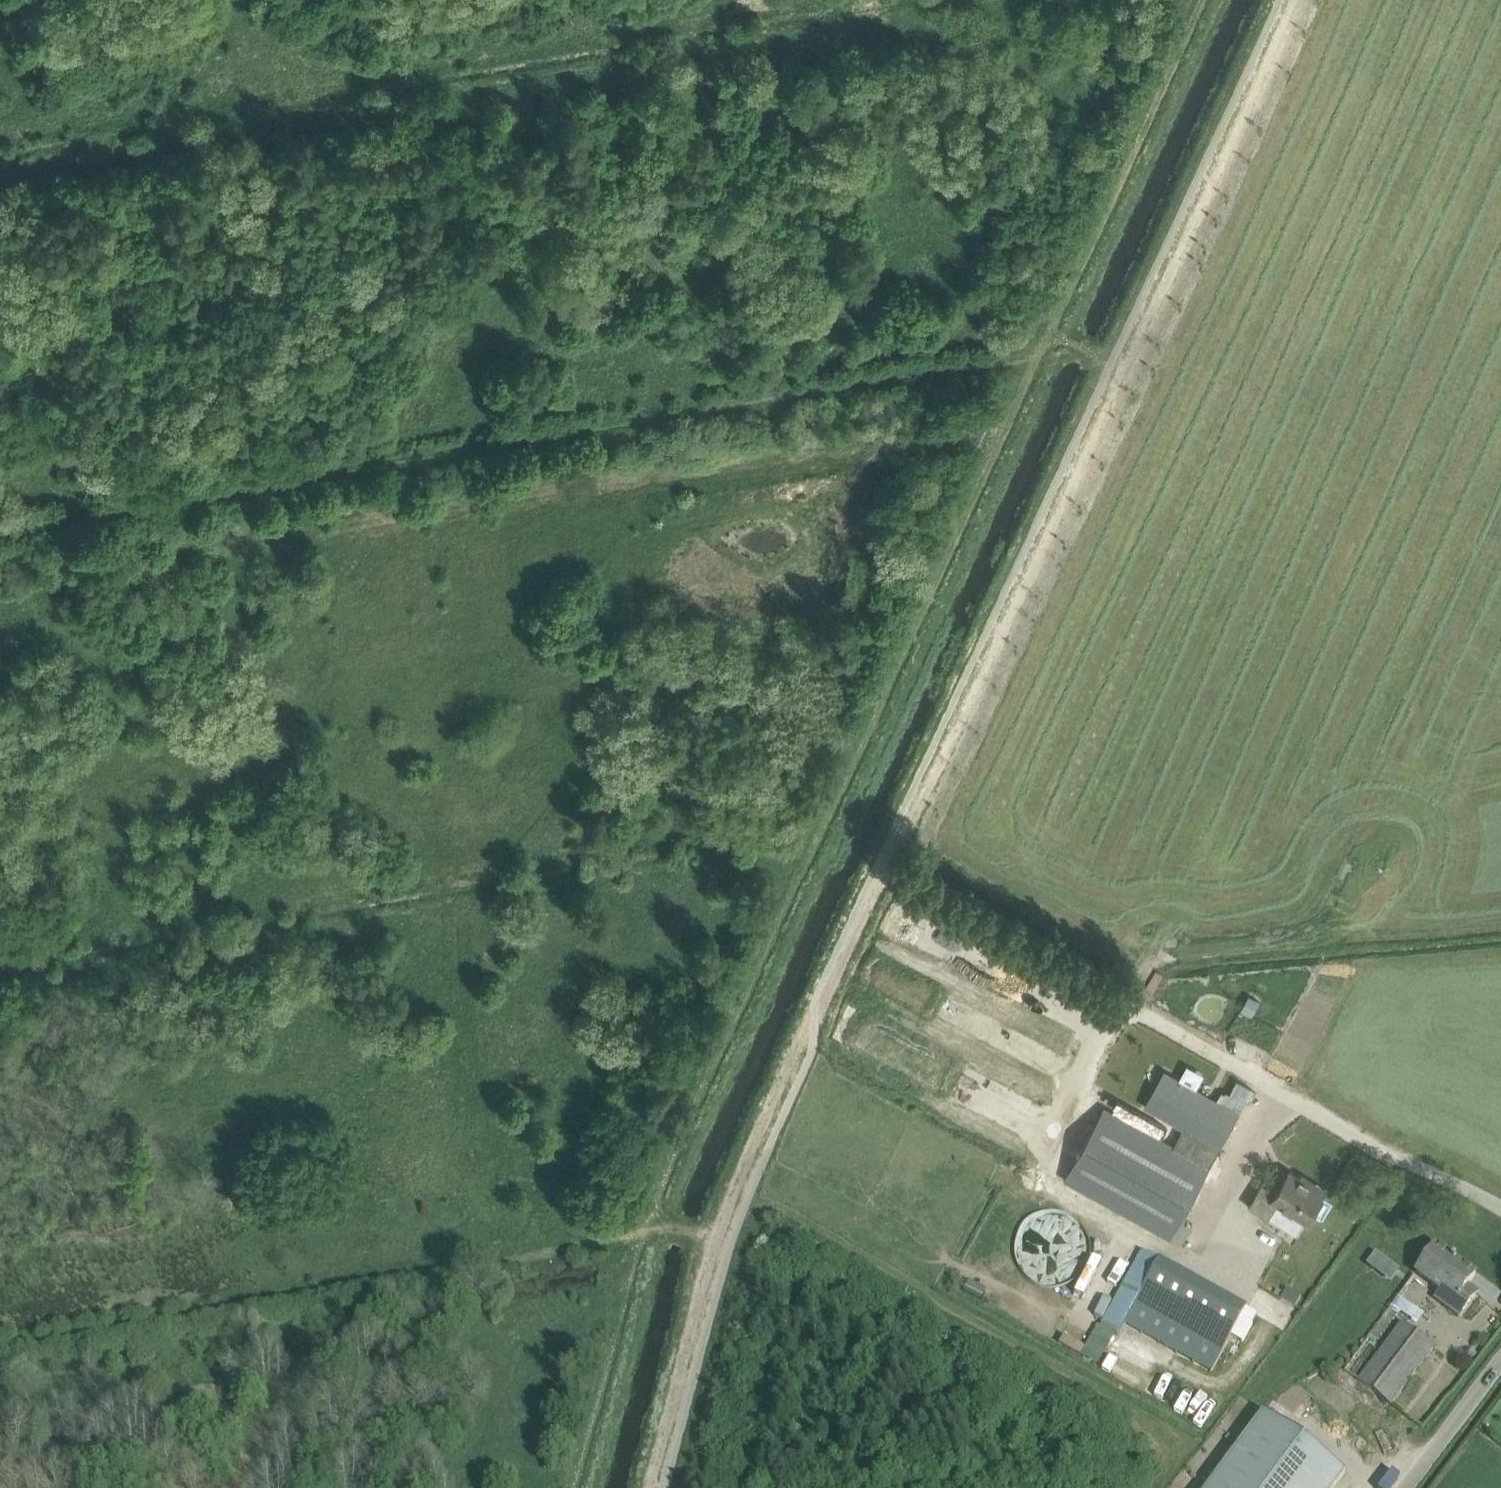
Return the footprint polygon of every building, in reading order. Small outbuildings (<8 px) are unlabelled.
[(1240,1113),(1116,1044),(1095,1083),(1145,1111),(1147,1108),(1183,1128),(1173,1146),(1104,1107),(1064,1179),(1170,1238),(1240,1113)] [(1306,1220),(1312,1210),(1323,1193),(1290,1171),(1276,1192),(1263,1183),(1248,1206),(1268,1219),(1278,1203),(1306,1220)] [(1025,1214),(1025,1275),(1086,1274),(1085,1213),(1025,1214)] [(1443,1303),(1443,1304),(1459,1316),(1477,1292),(1468,1285),(1475,1274),(1436,1245),(1416,1271),(1449,1296),(1443,1303)] [(1159,1259),(1124,1323),(1211,1371),(1246,1308),(1159,1259)] [(1387,1308),(1413,1324),(1421,1310),(1396,1295),(1387,1308)] [(1358,1380),(1390,1404),(1434,1346),(1402,1322),(1358,1380)] [(1345,1472),(1264,1411),(1207,1487),(1333,1487),(1345,1472)]
